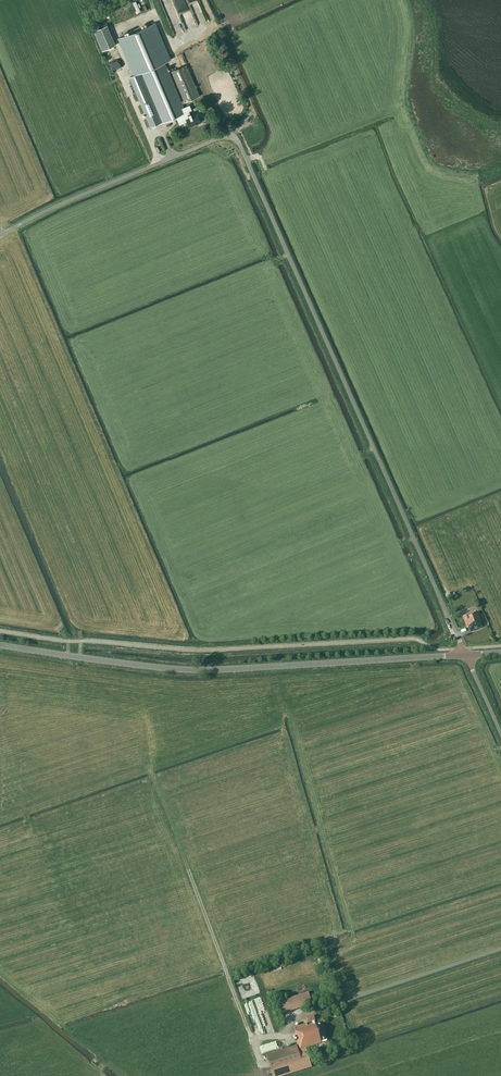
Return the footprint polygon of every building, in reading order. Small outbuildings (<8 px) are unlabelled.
[(190,126),(201,121),(198,113),(191,116),(188,111),(186,112),(182,103),(200,95),(187,64),(171,71),(184,100),(182,101),(165,62),(168,61),(151,21),(119,35),(135,73),(140,71),(141,72),(131,76),(130,76),(137,93),(151,126),(161,122),(162,122),(176,116),(178,122),(187,119),(190,126)] [(106,25),(94,30),(102,50),(115,45),(106,25)] [(131,76),(130,75),(119,79),(127,97),(137,93),(130,76),(131,76)] [(136,104),(137,104),(137,103),(137,102),(138,102),(138,101),(137,100),(137,99),(136,98),(135,98),(135,97),(134,97),(133,97),(132,97),(131,98),(130,99),(129,100),(129,101),(129,102),(129,103),(130,103),(130,104),(131,105),(132,105),(133,105),(134,105),(135,105),(136,104)] [(462,616),(466,625),(467,628),(468,628),(470,632),(481,627),(479,622),(481,622),(477,612),(473,614),(472,612),(462,616)] [(308,992),(276,1002),(280,1015),(312,1005),(308,992)] [(262,998),(244,1004),(254,1036),(272,1030),(269,1020),(263,1021),(262,1017),(258,1019),(257,1015),(266,1012),(262,998)] [(298,1045),(266,1055),(272,1075),(281,1075),(311,1067),(305,1048),(327,1041),(321,1022),(314,1024),(313,1021),(315,1021),(313,1016),(305,1018),(307,1023),(312,1021),(312,1024),(306,1026),(306,1024),(294,1027),(296,1035),(295,1035),(298,1045)] [(96,1058),(92,1062),(96,1066),(100,1062),(96,1058)]
